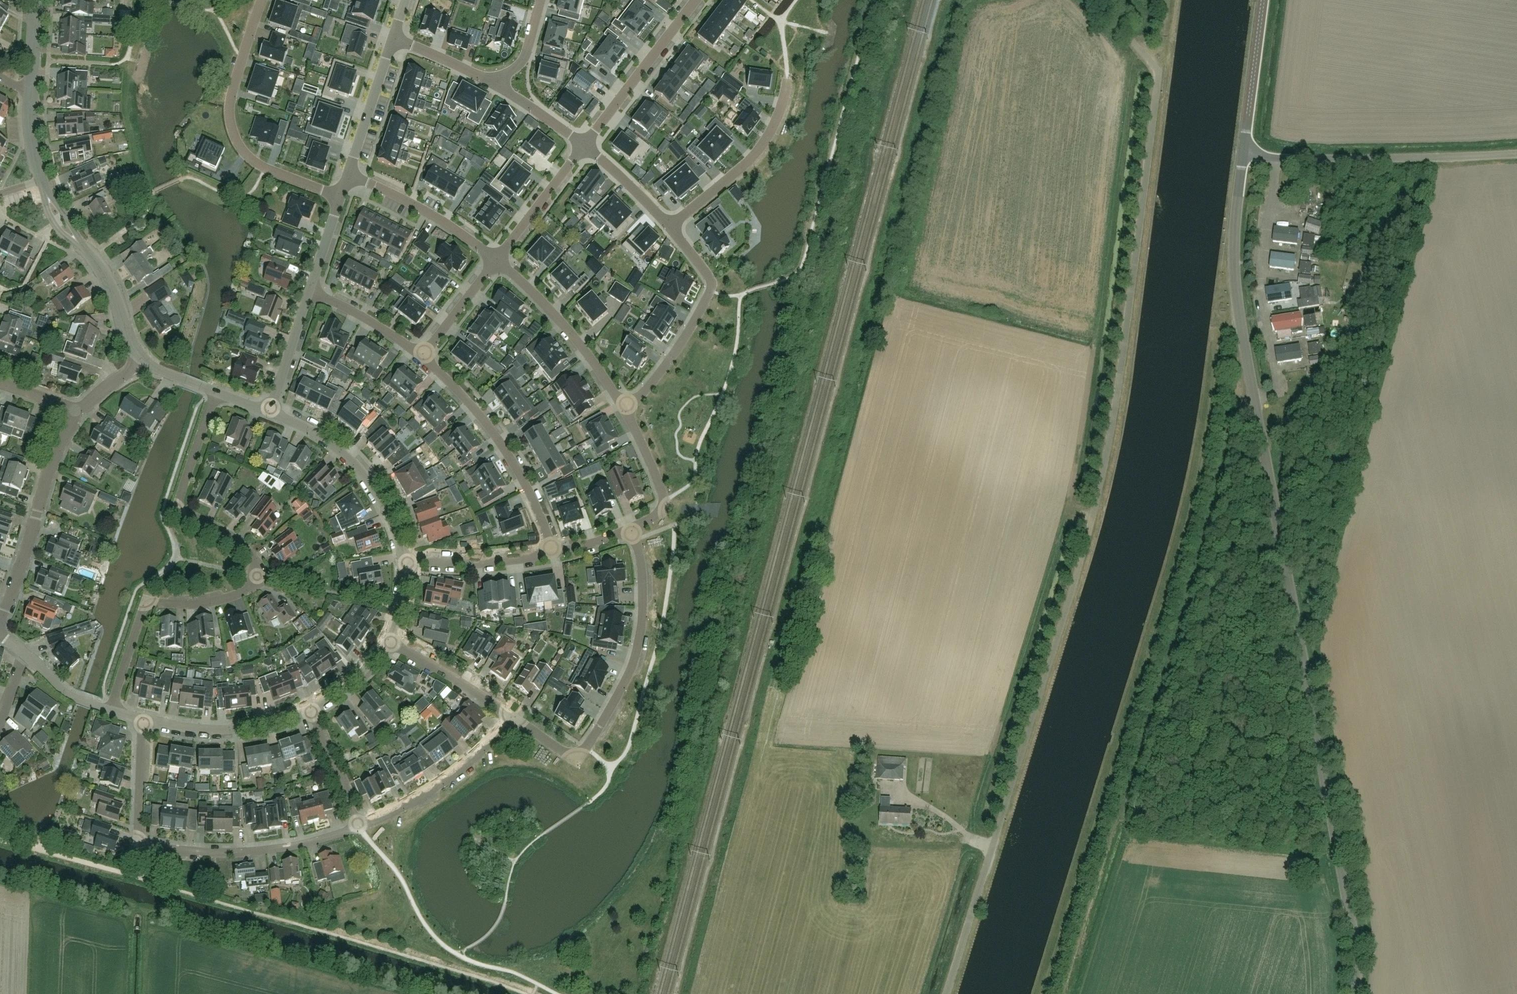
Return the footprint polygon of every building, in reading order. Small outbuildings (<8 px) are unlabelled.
[(61,7),(65,7),(65,15),(73,15),(75,15),(93,16),(94,4),(88,3),(87,2),(87,0),(62,0),(61,7)] [(294,3),(310,8),(312,0),(295,0),(294,3)] [(331,12),(334,0),(328,0),(325,10),(331,12)] [(356,5),(377,11),(380,0),(358,0),(356,5)] [(488,17),(498,21),(501,11),(504,2),(496,0),(494,0),(488,17)] [(558,11),(567,13),(566,19),(579,23),(583,6),(562,0),(560,0),(558,11)] [(625,12),(645,27),(648,23),(649,24),(654,18),(642,9),(646,4),(640,0),(631,0),(631,1),(633,2),(625,12)] [(724,3),(739,14),(746,5),(739,0),(726,0),(724,3)] [(724,3),(718,11),(732,22),(739,14),(724,3)] [(277,4),(274,14),(299,23),(302,12),(277,4)] [(349,9),(346,20),(359,25),(361,19),(373,23),(377,11),(356,5),(354,11),(349,9)] [(312,9),(310,15),(326,20),(327,14),(312,9)] [(3,26),(8,16),(0,11),(0,24),(3,26)] [(502,22),(495,44),(501,46),(501,47),(503,48),(504,47),(510,49),(513,41),(514,42),(516,34),(515,33),(518,26),(512,24),(515,16),(501,11),(498,21),(502,22)] [(718,11),(711,20),(726,31),(732,22),(718,11)] [(427,12),(420,33),(434,37),(437,29),(439,29),(439,30),(446,33),(450,19),(443,17),(443,18),(441,17),(441,16),(427,12)] [(615,20),(611,26),(622,34),(626,29),(637,37),(645,27),(625,12),(617,22),(615,20)] [(274,14),(270,25),(295,33),(299,23),(274,14)] [(61,22),(61,34),(86,36),(86,29),(92,29),(92,18),(87,17),(75,17),(74,22),(63,22),(61,22)] [(550,25),(547,36),(564,41),(567,31),(573,32),(576,24),(561,20),(559,28),(551,26),(550,25)] [(711,20),(705,28),(719,40),(726,31),(711,20)] [(347,26),(342,39),(343,40),(351,42),(350,47),(347,56),(347,57),(348,55),(362,60),(361,59),(364,50),(364,51),(365,50),(364,50),(366,45),(366,44),(368,38),(367,38),(367,39),(365,38),(357,35),(358,29),(347,26)] [(647,28),(641,38),(652,45),(659,35),(647,28)] [(705,28),(698,37),(712,48),(719,40),(705,28)] [(453,31),(449,45),(455,47),(455,48),(460,49),(461,49),(466,51),(468,45),(471,46),(472,46),(478,48),(482,34),(469,29),(467,36),(453,31)] [(608,39),(600,48),(618,62),(626,52),(615,44),(619,39),(608,30),(604,36),(608,39)] [(61,34),(60,47),(62,47),(68,47),(68,55),(85,56),(85,54),(85,48),(86,36),(61,34)] [(264,43),(259,57),(284,65),(286,58),(288,51),(282,49),(286,38),(273,34),(270,45),(264,43)] [(303,36),(302,42),(317,47),(319,41),(303,36)] [(547,36),(544,47),(553,50),(551,55),(564,59),(565,53),(561,52),(564,41),(547,36)] [(589,55),(585,61),(596,69),(599,64),(610,72),(618,62),(600,48),(592,58),(589,55)] [(107,58),(116,59),(116,50),(108,50),(107,58)] [(688,50),(681,59),(695,70),(697,72),(704,62),(705,64),(709,59),(699,52),(696,56),(688,50)] [(636,54),(633,58),(641,63),(644,59),(636,54)] [(681,59),(674,67),(689,78),(695,70),(681,59)] [(334,61),(328,79),(352,86),(353,84),(355,85),(357,77),(355,77),(356,74),(351,73),(343,70),(345,64),(334,61)] [(541,64),(537,79),(538,79),(538,78),(540,79),(540,81),(550,84),(551,82),(556,83),(556,84),(557,84),(557,83),(562,85),(565,75),(568,64),(555,61),(553,67),(542,64),(541,64)] [(256,69),(252,81),(275,88),(281,70),(268,66),(266,72),(256,69)] [(674,67),(668,76),(682,87),(689,78),(674,67)] [(409,68),(405,79),(431,87),(433,83),(424,80),(426,74),(419,71),(409,68)] [(581,71),(573,82),(587,93),(589,91),(596,82),(581,71)] [(749,71),(747,87),(770,90),(773,74),(749,71)] [(59,77),(58,89),(78,90),(87,90),(88,72),(76,72),(76,75),(76,78),(62,77),(59,77)] [(726,74),(722,79),(732,87),(739,93),(743,88),(735,82),(726,74)] [(668,76),(661,85),(676,95),(682,87),(668,76)] [(328,79),(322,97),(333,100),(336,94),(348,98),(349,95),(351,96),(354,88),(352,88),(352,86),(328,79)] [(405,79),(402,89),(419,95),(421,89),(430,92),(431,87),(405,79)] [(252,81),(248,93),(258,97),(256,102),(269,106),(275,88),(252,81)] [(715,90),(710,96),(718,102),(723,96),(732,103),(738,96),(721,82),(715,90)] [(449,93),(444,106),(450,109),(449,110),(454,113),(457,108),(463,112),(475,91),(463,85),(461,88),(456,97),(449,93)] [(661,85),(655,93),(671,106),(678,97),(676,95),(661,85)] [(58,89),(57,101),(72,102),(72,104),(69,104),(69,110),(91,111),(91,99),(87,98),(88,91),(87,90),(78,90),(58,89)] [(402,89),(398,99),(425,108),(426,104),(417,101),(419,95),(402,89)] [(475,91),(463,112),(470,115),(467,120),(473,123),(474,122),(478,124),(485,112),(480,110),(485,101),(486,98),(475,91)] [(4,119),(11,105),(7,102),(1,99),(2,96),(0,95),(0,118),(4,119)] [(567,95),(558,107),(574,119),(583,108),(567,95)] [(316,99),(313,108),(318,110),(316,118),(339,125),(343,114),(329,109),(331,104),(316,99)] [(398,99),(395,110),(405,113),(412,116),(414,109),(423,112),(425,108),(398,99)] [(743,115),(734,127),(747,137),(760,120),(751,113),(755,108),(745,101),(737,111),(743,115)] [(646,105),(639,113),(659,129),(669,115),(655,104),(651,108),(646,105)] [(502,108),(487,127),(494,132),(489,139),(500,148),(511,134),(515,129),(509,124),(514,118),(502,108)] [(702,120),(709,112),(704,108),(697,115),(702,120)] [(639,113),(632,122),(633,123),(639,127),(635,132),(645,139),(655,126),(659,129),(639,113)] [(82,114),(70,115),(65,116),(66,122),(58,122),(59,136),(77,135),(84,134),(83,125),(82,114)] [(683,114),(679,119),(684,122),(688,117),(683,114)] [(308,124),(305,133),(319,138),(321,132),(335,137),(339,125),(316,118),(313,126),(308,124)] [(257,119),(251,137),(259,140),(258,144),(272,149),(277,136),(283,138),(288,124),(281,122),(278,130),(265,126),(266,122),(257,119)] [(392,119),(388,130),(414,139),(416,134),(407,131),(409,125),(402,123),(392,119)] [(711,134),(706,139),(723,155),(732,145),(721,135),(726,129),(715,120),(706,130),(711,134)] [(388,130),(385,140),(402,146),(404,140),(413,143),(414,139),(388,130)] [(526,143),(521,149),(532,158),(537,152),(544,158),(545,159),(546,158),(553,148),(554,147),(553,146),(552,146),(553,144),(548,139),(546,141),(539,136),(538,135),(537,136),(530,145),(530,146),(526,143)] [(622,136),(613,147),(615,148),(614,150),(619,154),(620,152),(633,162),(638,156),(642,159),(650,148),(638,139),(633,145),(622,136)] [(66,149),(62,150),(64,164),(84,161),(83,153),(91,151),(89,138),(65,143),(66,149)] [(312,151),(307,168),(323,173),(326,164),(325,164),(329,151),(319,148),(321,142),(310,138),(306,149),(312,151)] [(696,141),(687,151),(697,160),(702,155),(714,165),(723,155),(706,139),(701,145),(696,141)] [(385,140),(381,151),(408,159),(409,155),(400,152),(402,146),(385,140)] [(224,159),(222,158),(225,151),(223,151),(224,148),(208,141),(204,150),(199,148),(195,157),(190,154),(186,163),(193,166),(195,163),(201,166),(200,169),(206,172),(208,168),(216,171),(218,165),(222,158),(224,160),(224,159)] [(381,151),(378,161),(388,165),(395,167),(397,161),(406,164),(408,159),(381,151)] [(509,162),(502,171),(523,187),(525,186),(526,187),(531,181),(529,180),(530,178),(528,176),(519,169),(524,163),(514,156),(509,162)] [(432,157),(424,172),(430,175),(425,183),(435,189),(446,172),(445,172),(448,166),(432,157)] [(688,158),(671,172),(688,192),(690,191),(691,192),(697,187),(696,186),(698,184),(690,174),(698,168),(688,158)] [(98,175),(92,178),(90,173),(96,170),(93,162),(80,168),(83,174),(70,180),(77,194),(95,185),(95,184),(101,182),(101,181),(99,176),(98,175)] [(645,174),(636,167),(632,173),(641,180),(645,174)] [(502,171),(490,187),(500,194),(504,188),(516,197),(517,195),(519,196),(523,191),(522,189),(523,187),(502,171)] [(446,172),(435,189),(445,195),(455,177),(446,172)] [(655,186),(654,186),(663,197),(664,197),(663,197),(670,191),(678,201),(680,199),(681,200),(687,195),(686,194),(688,192),(671,172),(655,186)] [(577,192),(575,195),(586,204),(581,210),(580,211),(586,216),(596,206),(590,202),(595,195),(596,195),(596,194),(599,189),(600,190),(600,189),(605,183),(592,173),(587,180),(586,180),(584,184),(583,184),(581,187),(580,188),(578,191),(577,192)] [(455,177),(445,195),(454,200),(465,183),(455,177)] [(479,181),(464,200),(472,206),(483,192),(482,191),(486,186),(479,181)] [(120,195),(115,186),(107,190),(112,199),(120,195)] [(476,220),(476,221),(489,231),(490,231),(496,223),(497,222),(496,222),(498,220),(498,221),(498,220),(504,212),(505,212),(504,211),(497,206),(498,203),(499,204),(498,204),(499,204),(499,203),(502,199),(503,199),(502,198),(502,199),(491,190),(487,187),(487,186),(486,186),(482,191),(483,192),(487,195),(488,195),(494,200),(492,202),(491,202),(491,201),(490,202),(476,220)] [(96,222),(111,214),(103,200),(106,198),(103,192),(89,200),(92,206),(89,208),(96,222)] [(293,196),(283,223),(297,228),(302,216),(309,219),(315,205),(293,196)] [(601,204),(590,215),(595,220),(596,218),(605,226),(624,206),(618,201),(617,202),(614,199),(605,208),(601,204)] [(624,206),(605,226),(606,225),(614,233),(611,236),(616,240),(627,229),(623,225),(631,216),(628,213),(629,212),(624,206)] [(448,207),(445,211),(454,218),(457,214),(448,207)] [(719,209),(703,221),(711,232),(709,233),(707,234),(707,235),(704,238),(702,239),(706,245),(705,246),(711,252),(712,252),(716,257),(722,253),(722,254),(724,252),(723,252),(729,248),(727,246),(729,244),(722,236),(721,237),(719,235),(715,230),(728,220),(719,209)] [(365,210),(352,235),(356,237),(359,232),(366,236),(377,216),(365,210)] [(377,216),(366,236),(374,240),(372,245),(375,247),(388,222),(377,216)] [(1323,223),(1309,219),(1305,231),(1319,235),(1323,223)] [(388,222),(375,247),(379,249),(382,243),(390,247),(400,228),(388,222)] [(1298,230),(1275,227),(1273,242),(1297,244),(1298,230)] [(279,228),(274,239),(280,241),(276,250),(296,258),(302,243),(288,238),(290,232),(279,228)] [(400,228),(390,247),(397,251),(395,257),(399,259),(401,254),(402,254),(412,234),(400,228)] [(632,236),(622,247),(632,256),(635,253),(641,259),(658,241),(654,236),(655,235),(651,231),(649,232),(648,231),(638,242),(632,236)] [(1,252),(8,256),(17,239),(6,233),(0,244),(0,255),(1,252)] [(423,233),(413,245),(426,255),(431,249),(424,244),(429,238),(423,233)] [(1314,246),(1315,235),(1304,234),(1303,245),(1314,246)] [(17,239),(8,256),(15,259),(12,266),(23,272),(29,259),(23,256),(29,245),(17,239)] [(542,241),(528,257),(530,259),(529,260),(533,264),(535,263),(537,265),(538,263),(542,266),(548,259),(554,264),(564,252),(555,244),(551,249),(542,241)] [(152,275),(148,268),(149,267),(141,255),(147,250),(142,242),(132,249),(137,256),(125,265),(130,274),(132,273),(139,284),(144,281),(148,287),(173,270),(169,265),(153,276),(152,275)] [(441,251),(437,257),(441,260),(438,264),(449,273),(452,269),(457,272),(459,270),(460,272),(466,264),(465,262),(466,261),(462,257),(462,256),(451,247),(450,248),(446,245),(445,246),(444,245),(440,251),(441,251)] [(663,246),(660,253),(669,259),(673,251),(663,246)] [(1312,255),(1313,248),(1303,247),(1302,254),(1312,255)] [(1270,269),(1294,272),(1296,257),(1272,254),(1270,269)] [(407,263),(412,266),(415,259),(410,256),(407,263)] [(287,271),(290,264),(273,258),(271,262),(265,280),(279,285),(279,286),(287,289),(291,278),(283,275),(285,271),(287,271)] [(429,274),(425,280),(441,293),(449,283),(449,284),(449,283),(449,282),(440,276),(444,270),(433,262),(425,272),(429,274)] [(1316,270),(1317,265),(1311,265),(1312,263),(1301,262),(1300,273),(1310,274),(1311,269),(1316,270)] [(349,263),(340,279),(350,284),(359,268),(349,263)] [(58,289),(73,278),(65,267),(55,274),(51,268),(40,276),(48,287),(54,282),(58,289)] [(555,270),(551,275),(553,277),(552,278),(552,277),(551,278),(552,279),(566,293),(566,294),(567,294),(567,293),(571,290),(575,294),(589,280),(585,276),(578,282),(577,282),(563,268),(563,267),(562,268),(559,271),(556,269),(555,270)] [(603,281),(612,272),(607,267),(598,277),(603,281)] [(359,268),(350,284),(360,289),(368,273),(359,268)] [(666,285),(661,294),(674,301),(679,292),(686,296),(693,283),(672,272),(665,285),(666,285)] [(182,279),(191,290),(198,283),(190,273),(182,279)] [(368,273),(360,289),(370,294),(378,278),(368,273)] [(245,275),(243,280),(251,284),(254,279),(245,275)] [(1311,285),(1312,277),(1300,275),(1299,284),(1311,285)] [(417,283),(409,293),(420,301),(425,305),(430,300),(433,303),(434,303),(441,293),(425,280),(421,277),(417,283)] [(392,280),(387,286),(392,290),(400,296),(404,290),(397,284),(392,280)] [(180,324),(181,321),(179,318),(175,317),(169,321),(166,316),(167,315),(159,303),(171,295),(162,282),(145,293),(155,307),(144,314),(151,324),(153,324),(161,336),(173,327),(173,326),(174,326),(177,326),(180,324)] [(697,282),(689,294),(697,299),(704,287),(697,282)] [(246,292),(264,299),(267,291),(249,284),(246,292)] [(616,284),(609,295),(623,303),(630,292),(616,284)] [(1292,301),(1290,286),(1266,289),(1269,304),(1292,301)] [(68,315),(75,310),(91,298),(83,287),(71,296),(67,290),(56,298),(68,315)] [(1302,299),(1312,298),(1311,287),(1300,289),(1302,299)] [(1315,297),(1322,296),(1320,287),(1314,288),(1315,297)] [(399,312),(398,313),(399,313),(415,326),(416,327),(416,326),(425,314),(426,313),(425,313),(421,310),(425,305),(405,290),(400,296),(407,302),(399,312)] [(495,300),(494,301),(500,307),(497,311),(506,318),(519,328),(525,321),(517,314),(524,306),(515,299),(516,298),(510,293),(509,295),(503,290),(499,294),(497,294),(494,298),(495,300)] [(591,295),(578,306),(593,325),(607,313),(602,307),(607,304),(601,297),(596,301),(591,295)] [(656,297),(650,307),(656,311),(651,318),(668,330),(669,328),(671,329),(675,323),(673,322),(676,318),(663,310),(667,304),(656,297)] [(260,317),(275,323),(283,303),(268,298),(266,302),(258,299),(255,307),(263,310),(260,317)] [(1301,311),(1272,316),(1274,329),(1303,324),(1301,311)] [(479,320),(477,323),(493,335),(498,329),(503,333),(511,323),(500,315),(497,320),(486,312),(485,313),(482,313),(478,318),(479,320)] [(1306,327),(1317,326),(1315,315),(1304,317),(1306,327)] [(1318,318),(1322,325),(1326,323),(1323,315),(1318,318)] [(2,324),(0,329),(18,335),(21,328),(28,331),(31,320),(20,316),(18,321),(6,317),(3,324),(2,324)] [(80,326),(76,337),(95,344),(99,333),(93,330),(95,324),(78,318),(75,325),(80,326)] [(640,321),(634,332),(644,339),(648,333),(660,341),(663,337),(665,338),(669,332),(667,331),(668,330),(651,318),(646,325),(640,321)] [(249,334),(245,347),(264,354),(270,339),(262,336),(265,328),(249,321),(245,333),(249,334)] [(342,327),(328,321),(325,328),(324,327),(321,333),(322,334),(320,340),(334,346),(334,345),(344,349),(349,337),(343,334),(342,335),(339,334),(342,327)] [(473,325),(469,331),(470,333),(469,334),(480,342),(476,347),(477,348),(486,355),(493,346),(488,342),(493,335),(477,323),(475,326),(473,325)] [(18,335),(0,329),(0,330),(0,343),(10,346),(7,354),(18,358),(23,345),(25,338),(18,335)] [(628,350),(621,358),(622,359),(622,358),(627,362),(626,364),(631,367),(632,366),(637,370),(637,371),(638,371),(641,367),(642,368),(646,363),(645,362),(648,358),(647,358),(642,354),(647,348),(646,348),(640,343),(630,336),(631,336),(630,335),(622,346),(622,347),(623,346),(628,350)] [(525,336),(514,350),(519,353),(530,339),(525,336)] [(92,356),(95,344),(76,337),(74,344),(67,342),(63,353),(78,358),(79,353),(81,352),(92,356)] [(539,340),(526,351),(533,360),(539,366),(561,348),(560,348),(556,343),(555,344),(551,340),(551,339),(549,340),(541,348),(537,343),(540,340),(539,340)] [(352,361),(363,368),(376,347),(372,345),(373,344),(367,340),(366,341),(365,340),(358,352),(353,348),(346,358),(352,362),(352,361)] [(1311,355),(1321,353),(1319,343),(1309,344),(1311,355)] [(455,352),(452,356),(471,371),(476,365),(481,369),(490,358),(486,355),(477,348),(472,354),(460,345),(459,346),(458,345),(453,351),(455,352)] [(1302,360),(1300,346),(1276,350),(1278,364),(1302,360)] [(378,368),(387,355),(386,354),(386,353),(381,349),(380,350),(376,347),(363,368),(365,364),(371,368),(366,374),(377,381),(383,371),(378,368)] [(561,348),(539,366),(544,373),(551,382),(565,371),(564,370),(561,373),(557,368),(565,361),(567,359),(563,355),(565,354),(561,348)] [(53,353),(50,361),(55,363),(52,374),(58,376),(58,377),(59,378),(59,380),(65,382),(66,380),(77,383),(82,369),(63,363),(65,358),(53,353)] [(254,385),(260,370),(254,367),(257,360),(243,354),(240,362),(239,361),(232,377),(254,385)] [(1311,365),(1323,363),(1321,356),(1310,358),(1311,365)] [(316,359),(313,365),(325,370),(327,366),(318,361),(316,359)] [(516,362),(513,365),(515,367),(517,370),(521,367),(516,362)] [(336,370),(351,379),(355,372),(340,363),(336,370)] [(498,392),(494,395),(501,405),(521,390),(515,382),(526,374),(522,368),(521,367),(517,370),(515,367),(508,372),(509,374),(500,381),(504,387),(498,392)] [(388,387),(397,394),(413,375),(404,368),(395,378),(391,374),(383,383),(388,387)] [(302,370),(296,383),(302,385),(296,398),(306,403),(315,386),(304,380),(308,373),(302,370)] [(422,383),(413,375),(397,394),(406,402),(410,406),(418,397),(414,393),(422,383)] [(564,379),(551,388),(557,398),(563,394),(568,401),(587,388),(584,385),(579,377),(576,379),(572,381),(568,376),(564,379)] [(325,390),(320,388),(323,383),(317,380),(315,386),(306,403),(316,408),(325,390)] [(535,381),(524,390),(528,395),(539,387),(535,381)] [(327,413),(333,400),(339,403),(345,390),(339,388),(338,389),(328,384),(325,390),(316,408),(317,408),(327,413)] [(573,408),(567,412),(573,421),(587,412),(591,409),(587,404),(594,399),(588,392),(589,391),(587,388),(568,401),(573,408)] [(521,390),(501,405),(508,414),(527,400),(520,391),(521,390)] [(338,420),(347,427),(359,412),(364,405),(358,400),(355,398),(350,394),(342,404),(342,405),(346,409),(339,418),(338,420)] [(427,422),(444,405),(436,396),(426,405),(422,401),(413,409),(418,414),(418,413),(427,422)] [(149,411),(146,408),(129,397),(121,409),(141,423),(147,414),(154,418),(162,407),(155,402),(149,411)] [(527,400),(508,414),(515,424),(526,416),(529,421),(539,414),(535,409),(534,409),(527,400),(527,401),(527,400)] [(386,411),(389,407),(384,403),(381,406),(386,411)] [(434,431),(438,435),(447,427),(443,423),(453,413),(444,405),(427,422),(435,430),(434,431)] [(14,430),(20,413),(9,409),(5,420),(0,418),(0,433),(12,437),(14,430)] [(373,412),(368,419),(359,412),(347,427),(357,434),(365,424),(369,427),(378,416),(373,412)] [(28,445),(33,430),(27,427),(30,417),(20,413),(14,430),(24,433),(21,442),(28,445)] [(592,418),(580,425),(585,435),(589,433),(592,439),(612,428),(606,417),(595,423),(592,418)] [(378,435),(368,444),(377,453),(392,440),(387,434),(390,431),(390,429),(380,418),(371,428),(378,435)] [(110,451),(119,435),(121,436),(125,430),(110,419),(103,430),(98,427),(91,439),(110,451)] [(536,430),(525,436),(531,447),(548,437),(548,436),(547,437),(541,427),(547,424),(543,419),(533,425),(536,430)] [(233,448),(244,452),(252,432),(245,430),(247,425),(234,420),(227,438),(236,441),(233,448)] [(451,431),(441,439),(449,448),(453,445),(457,449),(472,437),(465,428),(454,436),(451,431)] [(595,444),(592,446),(597,457),(609,450),(606,445),(618,439),(612,428),(592,439),(595,444)] [(562,429),(552,435),(555,440),(561,436),(565,433),(562,429)] [(267,460),(278,465),(282,453),(277,451),(282,438),(269,433),(261,452),(269,455),(267,460)] [(472,437),(457,449),(464,458),(459,462),(463,467),(473,460),(469,455),(480,447),(472,437)] [(548,437),(531,447),(537,457),(554,447),(548,437)] [(392,440),(377,453),(385,462),(394,455),(400,462),(410,455),(400,444),(398,444),(396,445),(392,440)] [(292,460),(287,456),(280,468),(286,471),(290,464),(302,471),(312,454),(300,447),(292,460)] [(554,447),(537,457),(543,467),(563,455),(560,457),(554,447)] [(435,450),(427,454),(433,466),(441,462),(435,450)] [(10,465),(11,461),(13,455),(2,451),(0,457),(5,459),(1,473),(6,475),(24,481),(24,480),(26,481),(29,472),(27,472),(28,471),(10,465)] [(85,458),(82,456),(75,469),(92,478),(99,466),(108,472),(112,466),(89,452),(85,458)] [(116,455),(111,463),(132,475),(137,467),(116,455)] [(563,455),(543,467),(549,477),(560,471),(564,478),(574,472),(570,465),(569,466),(563,455)] [(245,459),(238,456),(236,462),(242,465),(245,459)] [(395,477),(401,487),(425,473),(416,457),(403,464),(407,470),(395,477)] [(320,486),(326,492),(339,478),(329,468),(327,470),(321,465),(304,482),(314,492),(320,486)] [(492,466),(492,465),(480,472),(477,466),(466,472),(470,478),(477,489),(481,486),(498,476),(496,472),(497,471),(493,465),(492,466)] [(456,482),(454,478),(445,482),(438,467),(431,470),(439,489),(456,482)] [(621,469),(608,474),(614,488),(618,497),(626,494),(629,502),(642,496),(634,476),(626,479),(621,469)] [(242,481),(251,485),(253,482),(259,485),(262,479),(247,471),(242,481)] [(282,474),(276,471),(273,477),(279,480),(282,474)] [(456,476),(459,482),(467,478),(464,472),(456,476)] [(6,475),(1,473),(0,475),(0,493),(6,495),(8,488),(20,492),(24,481),(6,475)] [(423,498),(436,490),(425,473),(401,487),(407,498),(419,491),(423,498)] [(214,486),(208,483),(200,501),(212,507),(217,497),(224,501),(233,481),(220,474),(214,486)] [(272,490),(274,487),(277,482),(268,475),(263,483),(272,490)] [(500,480),(498,476),(481,486),(485,492),(478,496),(484,506),(496,499),(493,494),(505,487),(504,486),(505,485),(501,479),(500,480)] [(573,479),(556,485),(559,495),(568,492),(576,490),(573,479)] [(277,482),(274,487),(278,490),(281,489),(284,484),(279,480),(277,482)] [(461,485),(466,493),(473,489),(468,481),(461,485)] [(596,493),(587,497),(596,517),(601,515),(602,516),(610,513),(609,511),(612,510),(609,504),(615,501),(611,493),(607,482),(594,488),(596,493)] [(68,486),(61,500),(63,502),(60,508),(72,514),(75,507),(81,510),(85,501),(92,504),(97,493),(77,484),(74,489),(68,486)] [(457,487),(451,490),(456,500),(462,497),(457,487)] [(246,517),(260,499),(250,491),(243,500),(238,496),(225,511),(236,520),(241,513),(246,517)] [(117,500),(101,493),(99,499),(115,506),(117,500)] [(364,510),(353,494),(336,505),(342,513),(336,517),(342,532),(357,525),(354,517),(364,510)] [(278,521),(271,516),(276,509),(271,506),(273,503),(266,498),(252,516),(258,521),(252,529),(258,534),(264,538),(271,528),(272,529),(278,521)] [(415,513),(419,526),(438,519),(435,511),(441,509),(437,498),(416,505),(419,512),(415,513)] [(320,503),(314,501),(312,508),(319,510),(320,503)] [(294,510),(298,516),(308,507),(304,502),(294,510)] [(523,527),(518,513),(511,516),(510,512),(511,512),(508,504),(495,509),(499,520),(498,521),(503,535),(509,533),(510,535),(516,532),(515,530),(523,527)] [(561,510),(559,511),(564,527),(583,521),(578,505),(571,507),(570,504),(560,507),(561,510)] [(312,516),(307,509),(299,515),(305,522),(312,516)] [(9,535),(12,524),(10,524),(13,517),(0,513),(0,532),(9,535)] [(440,524),(438,519),(419,526),(423,538),(427,537),(429,544),(450,536),(445,522),(440,524)] [(358,530),(347,534),(349,540),(354,538),(359,553),(379,546),(374,531),(360,536),(358,530)] [(278,561),(280,564),(296,552),(291,545),(297,540),(290,531),(275,543),(279,548),(272,553),(274,556),(273,557),(277,563),(278,561)] [(5,546),(9,535),(0,532),(0,544),(5,546)] [(345,540),(343,534),(331,538),(334,544),(345,540)] [(81,543),(67,538),(63,536),(60,543),(52,540),(47,553),(54,556),(53,557),(65,561),(65,562),(65,561),(72,564),(76,554),(81,543)] [(326,553),(333,550),(331,544),(324,546),(326,553)] [(361,562),(351,564),(354,579),(360,578),(361,586),(382,582),(379,567),(362,570),(361,562)] [(616,566),(616,563),(602,565),(602,568),(596,569),(598,585),(602,584),(604,598),(604,606),(619,604),(616,586),(615,583),(624,582),(624,581),(626,580),(625,572),(623,572),(622,565),(616,566)] [(59,583),(66,586),(70,575),(52,569),(50,575),(41,571),(36,584),(44,587),(43,589),(55,593),(59,583)] [(547,579),(540,580),(544,604),(551,602),(552,607),(565,605),(563,590),(556,591),(554,576),(547,577),(547,579)] [(432,604),(447,607),(449,597),(460,600),(463,585),(439,579),(436,589),(428,587),(425,604),(432,605),(432,604)] [(521,597),(524,611),(536,609),(536,605),(544,604),(540,580),(533,581),(532,579),(526,581),(528,596),(521,597)] [(508,584),(496,585),(499,611),(498,605),(504,604),(504,611),(517,609),(516,598),(515,590),(509,590),(508,584)] [(481,613),(499,611),(496,585),(484,586),(485,592),(479,593),(480,601),(481,613)] [(575,604),(575,597),(574,588),(566,589),(568,605),(575,604)] [(264,616),(268,623),(278,616),(284,625),(296,618),(287,605),(280,610),(271,597),(259,605),(266,615),(264,616)] [(58,609),(44,604),(35,600),(32,606),(30,605),(25,617),(43,624),(43,626),(44,628),(48,630),(50,629),(58,609)] [(570,605),(571,621),(579,621),(578,605),(570,605)] [(348,627),(365,638),(372,629),(361,621),(364,615),(371,617),(373,610),(362,608),(353,620),(348,616),(343,623),(348,627)] [(609,630),(622,632),(624,626),(625,627),(627,619),(613,617),(614,610),(598,609),(595,627),(609,630)] [(248,637),(255,635),(248,614),(238,617),(236,611),(225,614),(228,623),(229,623),(233,637),(247,633),(248,637)] [(442,619),(422,614),(419,628),(426,629),(424,638),(446,643),(448,634),(439,632),(442,619)] [(306,632),(313,626),(305,615),(298,621),(306,632)] [(196,619),(196,625),(189,626),(191,648),(206,646),(205,639),(214,638),(212,617),(196,619)] [(162,619),(161,639),(168,639),(168,647),(182,648),(183,628),(176,628),(177,620),(162,619)] [(85,624),(76,627),(78,635),(87,632),(85,624)] [(365,638),(348,627),(336,645),(344,654),(346,652),(348,653),(353,645),(358,648),(365,638)] [(516,636),(517,628),(510,627),(509,635),(516,636)] [(609,630),(595,627),(591,648),(607,650),(608,644),(622,646),(623,639),(621,638),(622,632),(609,630)] [(65,644),(64,641),(65,641),(62,632),(47,636),(50,646),(51,646),(56,653),(54,655),(59,660),(69,670),(80,660),(65,644)] [(475,660),(481,651),(488,655),(496,643),(484,636),(481,640),(474,636),(463,653),(465,654),(465,655),(469,657),(470,657),(475,660)] [(504,678),(508,677),(515,666),(514,658),(509,655),(509,654),(515,644),(511,641),(504,637),(494,652),(500,655),(500,657),(496,664),(493,667),(494,671),(504,678)] [(325,639),(316,646),(321,652),(315,656),(326,673),(331,669),(332,671),(337,667),(330,657),(335,654),(325,639)] [(543,639),(533,654),(540,659),(551,644),(543,639)] [(238,665),(235,651),(228,652),(231,666),(238,665)] [(588,651),(579,668),(604,681),(608,674),(606,673),(608,668),(596,662),(599,657),(588,651)] [(216,654),(217,659),(212,660),(213,668),(226,667),(224,653),(216,654)] [(326,673),(315,656),(309,661),(304,654),(295,660),(306,675),(311,671),(317,681),(322,677),(322,676),(326,673)] [(147,663),(148,659),(141,658),(140,667),(155,670),(156,665),(147,663)] [(551,672),(540,665),(536,672),(528,667),(515,686),(527,694),(533,686),(539,690),(551,672)] [(396,685),(396,687),(401,690),(403,689),(410,694),(412,694),(416,689),(415,687),(413,686),(419,675),(405,666),(402,672),(395,668),(388,679),(397,684),(396,685)] [(299,683),(293,667),(287,669),(289,674),(278,678),(285,697),(297,693),(294,685),(299,683)] [(600,688),(604,681),(579,668),(570,684),(581,690),(583,685),(596,691),(598,687),(600,688)] [(163,693),(169,694),(174,673),(165,671),(165,673),(161,676),(160,682),(155,681),(154,681),(150,700),(161,703),(163,693)] [(140,692),(139,698),(150,700),(154,681),(155,681),(156,675),(155,676),(145,673),(139,672),(135,691),(140,692)] [(276,673),(259,680),(265,694),(270,692),(274,701),(285,697),(278,678),(276,673)] [(188,680),(175,678),(172,696),(181,697),(180,707),(191,708),(193,688),(187,687),(188,680)] [(439,697),(449,686),(437,680),(433,686),(433,692),(439,697)] [(203,710),(205,696),(213,697),(213,683),(195,681),(194,688),(193,688),(191,708),(203,710)] [(256,696),(255,681),(243,682),(244,688),(236,689),(239,709),(252,707),(251,697),(256,696)] [(225,700),(226,710),(239,709),(236,689),(229,689),(229,684),(217,685),(219,701),(225,700)] [(31,701),(27,706),(41,716),(46,720),(57,705),(37,690),(30,701),(31,701)] [(375,728),(386,719),(379,712),(384,707),(372,693),(371,694),(370,693),(368,693),(366,695),(366,697),(366,698),(362,701),(365,705),(359,709),(375,728)] [(554,715),(575,729),(585,715),(578,710),(584,701),(573,693),(567,702),(564,701),(554,715)] [(435,702),(446,713),(452,707),(441,696),(435,702)] [(420,713),(430,704),(423,697),(414,706),(420,713)] [(459,718),(474,733),(482,725),(480,722),(485,717),(474,705),(473,706),(469,702),(455,714),(459,718)] [(435,715),(440,720),(444,715),(434,705),(423,715),(429,721),(435,715)] [(23,710),(19,715),(15,720),(30,731),(41,716),(27,706),(24,711),(23,710)] [(416,718),(420,714),(414,708),(410,712),(416,718)] [(336,720),(342,728),(343,727),(349,735),(355,731),(359,738),(368,732),(361,720),(356,724),(349,714),(344,717),(343,715),(336,720)] [(459,718),(455,714),(450,719),(450,718),(442,726),(457,742),(462,738),(464,741),(473,733),(473,734),(474,733),(459,718)] [(104,738),(100,752),(102,752),(100,758),(111,762),(113,756),(119,758),(124,743),(125,739),(120,737),(118,737),(113,735),(115,727),(98,721),(93,734),(104,738)] [(429,738),(433,743),(444,758),(453,751),(446,742),(452,738),(443,728),(429,738)] [(0,746),(0,750),(10,761),(20,753),(24,758),(33,750),(16,732),(0,746)] [(374,747),(383,741),(376,732),(368,738),(374,747)] [(45,745),(37,736),(32,740),(41,749),(45,745)] [(301,737),(289,741),(296,759),(302,757),(304,764),(306,764),(315,761),(311,748),(305,750),(301,737)] [(416,750),(422,758),(423,760),(429,756),(435,765),(444,758),(433,743),(429,738),(418,747),(418,748),(416,750)] [(290,761),(296,759),(289,741),(278,745),(283,757),(277,759),(281,773),(288,771),(287,769),(290,768),(292,765),(290,761)] [(172,749),(160,747),(156,767),(169,770),(170,767),(169,767),(172,749)] [(269,747),(257,749),(260,768),(261,768),(272,766),(273,775),(281,773),(277,759),(271,760),(269,747)] [(172,748),(172,749),(169,767),(170,767),(180,769),(183,750),(172,748)] [(260,768),(257,749),(245,751),(248,764),(242,765),(244,779),(250,778),(250,774),(261,773),(261,768),(260,768)] [(191,771),(194,752),(183,750),(180,769),(177,788),(184,789),(184,785),(186,785),(188,776),(185,775),(186,770),(191,771)] [(422,758),(416,750),(407,755),(405,755),(403,756),(403,758),(401,759),(414,779),(423,773),(416,761),(416,759),(418,760),(422,758)] [(211,771),(211,752),(199,752),(199,771),(211,771)] [(222,753),(222,752),(211,752),(211,771),(211,776),(222,776),(222,774),(222,771),(222,753)] [(234,753),(222,753),(222,771),(222,774),(235,774),(234,753)] [(907,759),(879,757),(876,779),(903,781),(904,767),(906,767),(907,759)] [(44,768),(43,768),(44,771),(52,767),(49,765),(46,758),(40,761),(44,768)] [(386,767),(390,774),(391,776),(395,774),(395,773),(397,773),(404,785),(414,779),(401,759),(400,758),(398,759),(396,758),(392,760),(392,762),(390,762),(389,759),(386,758),(382,760),(386,767)] [(384,777),(390,774),(386,767),(382,760),(382,759),(377,761),(380,768),(369,773),(373,780),(380,795),(381,795),(391,790),(384,777)] [(111,786),(110,787),(119,790),(123,775),(117,773),(117,772),(118,766),(100,760),(96,771),(103,774),(100,782),(111,786)] [(380,795),(373,780),(363,785),(360,779),(354,782),(359,793),(365,790),(371,802),(382,797),(381,795),(380,795)] [(115,797),(97,791),(93,802),(100,805),(97,814),(118,821),(123,806),(113,803),(115,797)] [(313,796),(315,801),(308,803),(313,822),(325,819),(323,812),(332,809),(328,792),(313,796)] [(298,809),(302,825),(313,822),(308,803),(302,805),(300,799),(290,802),(292,810),(298,809)] [(288,821),(285,800),(273,802),(274,808),(266,809),(265,807),(268,829),(282,827),(281,822),(288,821)] [(163,807),(152,806),(152,818),(161,819),(160,828),(173,829),(176,805),(164,803),(163,807)] [(220,813),(212,813),(212,807),(207,807),(207,803),(199,803),(199,825),(206,826),(206,833),(219,833),(220,813)] [(176,805),(173,829),(185,831),(186,823),(197,824),(198,812),(188,810),(189,806),(176,805)] [(253,825),(254,833),(268,831),(268,829),(265,807),(257,808),(257,806),(244,808),(247,826),(253,825)] [(220,808),(220,813),(219,833),(232,834),(233,817),(240,817),(240,808),(220,808)] [(881,808),(880,824),(911,825),(911,809),(881,808)] [(95,846),(103,849),(104,848),(114,851),(119,838),(109,835),(112,827),(96,822),(91,836),(98,838),(95,846)] [(326,877),(343,872),(339,857),(333,859),(331,852),(320,855),(322,862),(313,865),(318,882),(327,879),(326,877)] [(280,883),(280,881),(285,881),(285,882),(300,881),(298,860),(283,862),(284,870),(279,871),(278,869),(270,870),(272,884),(280,883)] [(242,880),(246,879),(247,888),(268,886),(267,874),(255,875),(254,865),(235,867),(235,875),(234,875),(235,882),(242,882),(242,880)]
